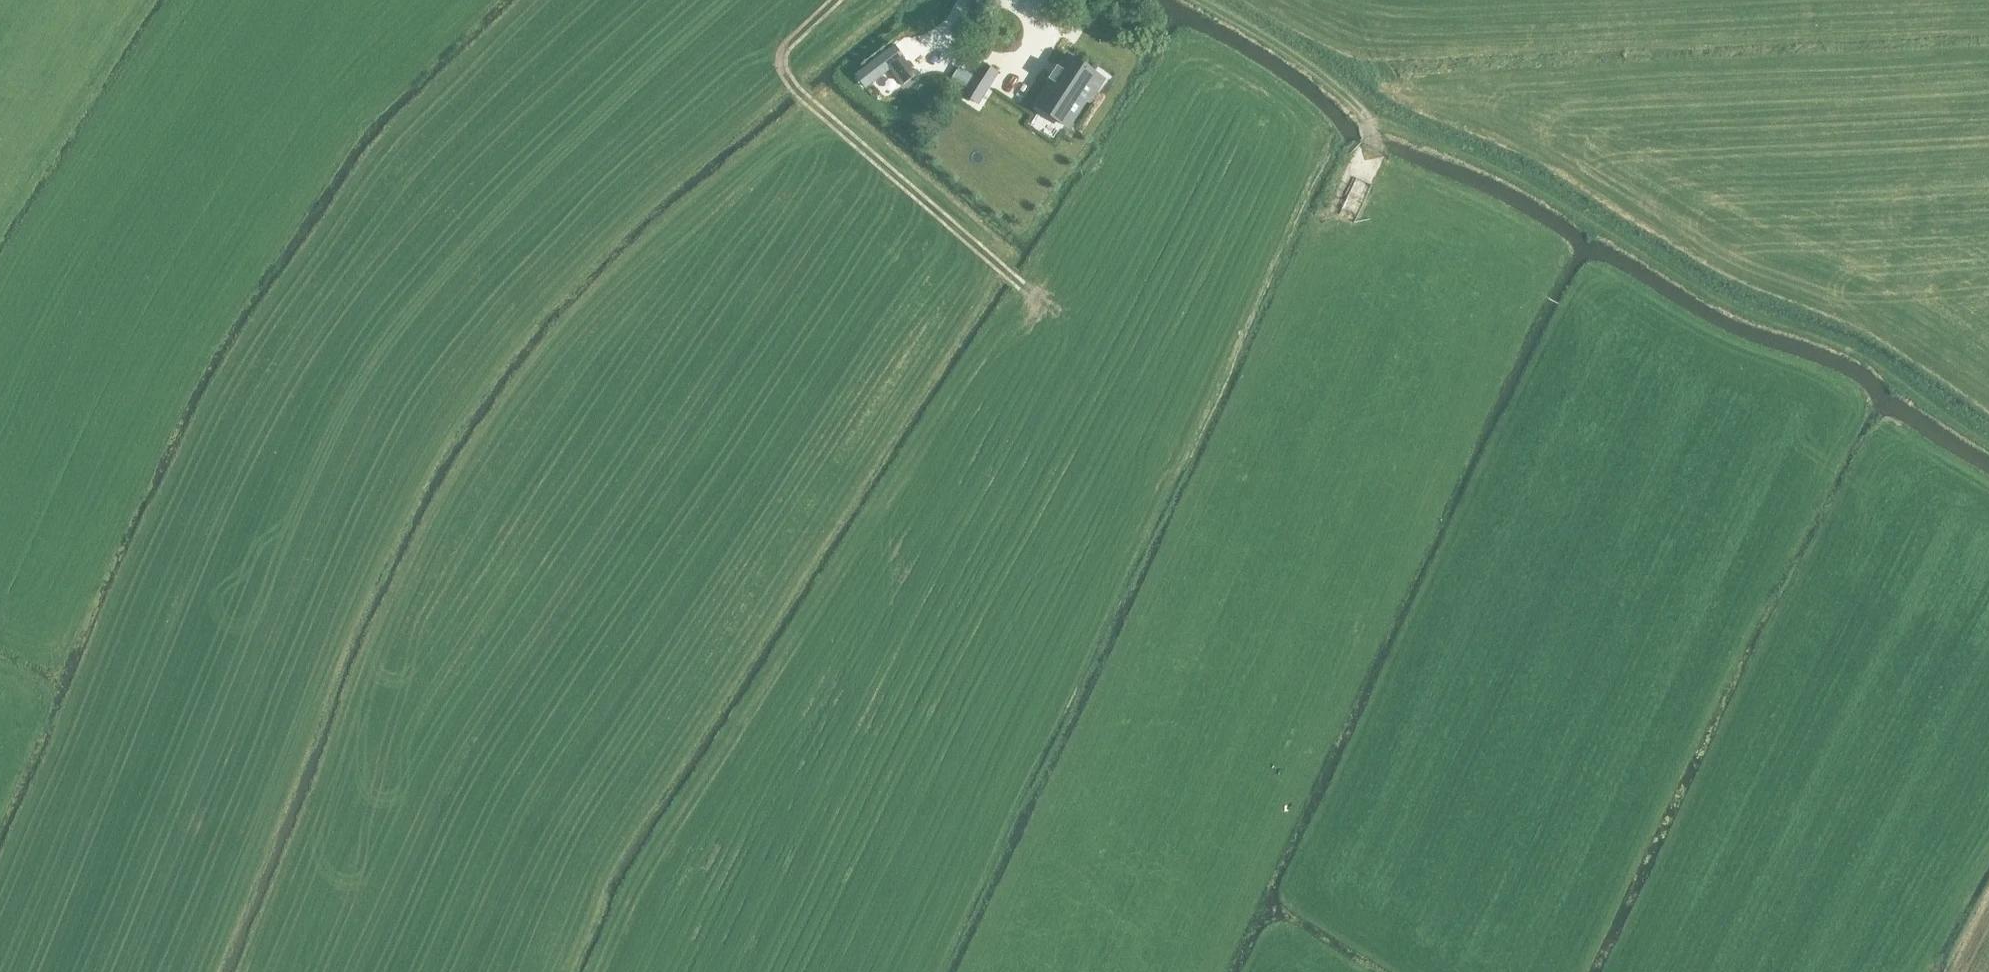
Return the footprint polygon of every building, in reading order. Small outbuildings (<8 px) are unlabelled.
[(1091,83),(1097,74),(1068,55),(1060,68),(1058,67),(1057,68),(1060,69),(1057,73),(1055,72),(1051,79),(1050,79),(1049,80),(1051,81),(1040,99),(1053,107),(1049,114),(1069,127),(1087,100),(1096,87),(1091,83)] [(982,86),(994,65),(986,61),(974,82),(982,86)]
